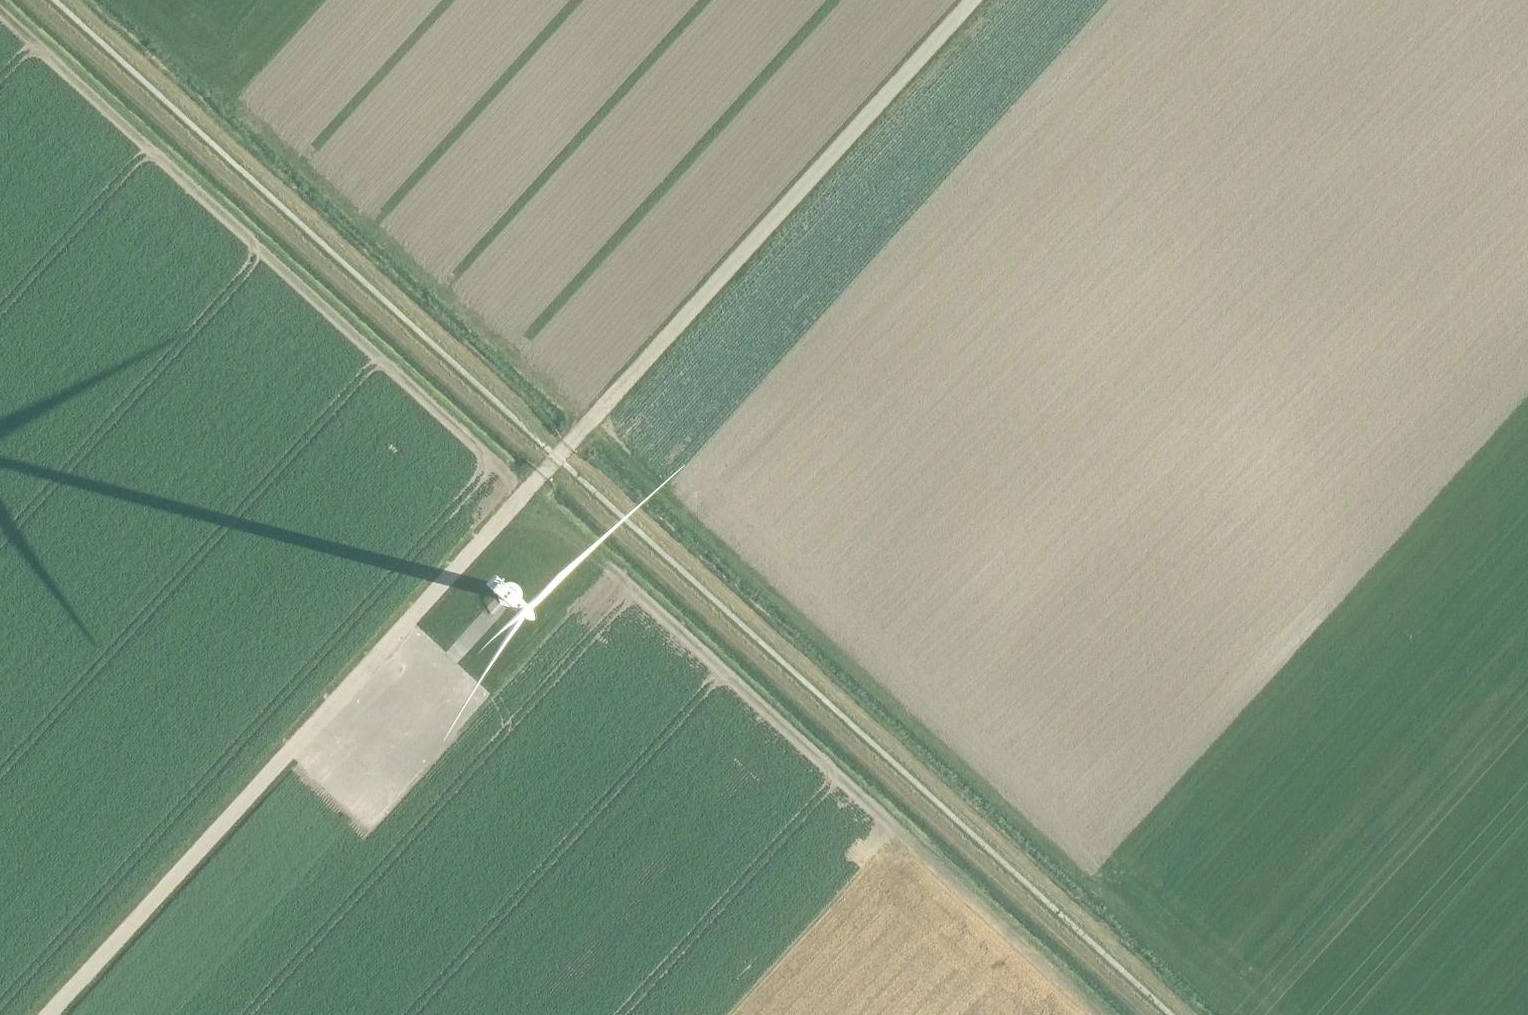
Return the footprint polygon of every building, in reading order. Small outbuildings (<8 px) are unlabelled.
[(502,593),(502,595),(502,596),(502,597),(503,599),(504,600),(505,601),(506,601),(507,602),(509,602),(510,602),(512,602),(513,601),(514,601),(515,600),(516,598),(517,597),(517,596),(517,594),(517,593),(517,592),(516,590),(515,589),(514,588),(513,587),(512,587),(510,587),(509,587),(507,587),(506,588),(505,588),(504,589),(503,590),(502,592),(502,593)]
